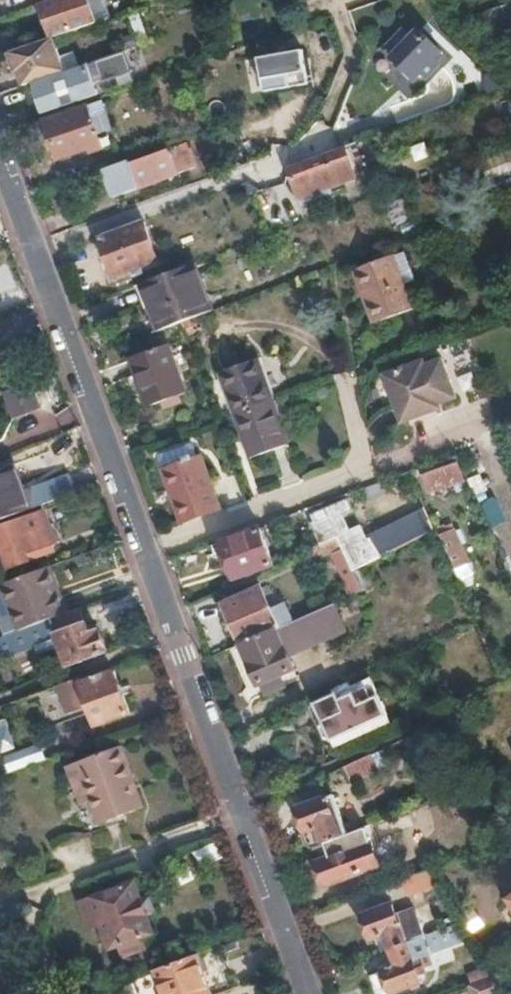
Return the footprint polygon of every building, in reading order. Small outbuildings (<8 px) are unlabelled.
[(38,3),(50,38),(52,37),(93,23),(107,18),(101,0),(46,0),(44,1),(38,3)] [(405,32),(389,48),(397,55),(394,59),(416,80),(423,73),(428,77),(440,64),(435,60),(442,52),(420,31),(412,39),(405,32)] [(33,43),(7,52),(14,73),(17,72),(22,86),(31,83),(63,72),(58,56),(52,37),(50,38),(33,43)] [(302,50),(260,58),(264,92),(307,84),(302,50)] [(125,51),(75,68),(63,72),(31,83),(41,113),(97,95),(94,85),(132,72),(125,51)] [(501,88),(485,74),(487,94),(501,88)] [(101,102),(43,121),(44,123),(35,126),(41,143),(50,140),(56,160),(86,149),(89,156),(108,149),(116,146),(101,102)] [(353,143),(341,147),(348,166),(360,162),(353,143)] [(186,144),(168,150),(129,164),(130,167),(120,170),(129,192),(138,188),(138,191),(177,177),(195,171),(186,144)] [(341,147),(285,167),(293,190),(349,170),(341,147)] [(258,191),(243,183),(248,195),(258,191)] [(132,223),(98,236),(112,276),(156,260),(142,220),(132,223)] [(412,281),(403,253),(354,271),(374,324),(410,310),(401,286),(412,281)] [(209,311),(192,264),(137,284),(154,331),(209,311)] [(183,393),(164,343),(118,361),(136,410),(183,393)] [(289,448),(257,361),(219,375),(251,463),(289,448)] [(423,369),(421,364),(383,378),(401,425),(439,411),(437,406),(454,400),(440,362),(423,369)] [(39,408),(29,381),(1,392),(12,417),(39,408)] [(162,469),(198,457),(193,442),(157,454),(162,469)] [(216,510),(198,457),(162,469),(182,522),(216,510)] [(457,480),(450,462),(421,473),(429,491),(457,480)] [(73,492),(67,475),(21,492),(11,466),(0,470),(0,519),(73,492)] [(486,503),(490,526),(504,524),(500,501),(486,503)] [(316,535),(321,543),(348,532),(336,504),(311,515),(319,533),(316,535)] [(42,509),(0,524),(0,544),(8,567),(56,550),(53,543),(55,542),(42,509)] [(272,565),(259,529),(223,542),(236,578),(272,565)] [(440,535),(455,568),(466,563),(467,563),(453,530),(440,535)] [(321,543),(307,549),(313,562),(334,554),(352,595),(363,590),(355,570),(364,566),(363,564),(359,554),(348,532),(321,543)] [(359,554),(363,564),(380,557),(377,551),(373,553),(371,550),(359,554)] [(466,563),(455,568),(459,578),(470,573),(466,563)] [(60,595),(49,566),(40,569),(51,597),(60,595)] [(51,597),(40,569),(1,583),(19,630),(36,623),(67,612),(60,595),(51,597)] [(223,603),(241,643),(277,628),(259,588),(223,603)] [(277,628),(241,643),(257,683),(261,682),(265,694),(282,686),(278,676),(291,669),(286,655),(342,630),(330,604),(277,628)] [(79,608),(67,612),(36,623),(19,630),(0,637),(0,659),(0,660),(31,649),(58,640),(60,645),(66,665),(104,651),(96,631),(89,634),(79,608)] [(58,640),(31,649),(33,655),(60,645),(58,640)] [(126,712),(112,671),(79,683),(94,722),(126,712)] [(353,688),(350,683),(332,691),(335,697),(317,704),(325,722),(321,729),(326,741),(335,743),(388,718),(370,680),(353,688)] [(58,687),(13,703),(17,713),(27,709),(32,722),(53,715),(48,701),(62,696),(58,687)] [(65,764),(72,785),(83,782),(89,799),(97,820),(139,805),(117,745),(65,764)] [(368,757),(344,768),(350,781),(374,770),(368,757)] [(83,782),(72,785),(79,803),(89,799),(83,782)] [(306,845),(311,848),(313,846),(347,835),(334,797),(297,810),(305,832),(302,836),(306,845)] [(347,835),(313,846),(327,887),(379,868),(365,828),(363,829),(347,835)] [(66,856),(82,848),(75,834),(59,842),(66,856)] [(427,872),(403,881),(408,897),(436,886),(427,872)] [(500,886),(510,903),(510,879),(500,886)] [(138,900),(132,881),(85,898),(91,915),(105,910),(109,919),(100,922),(109,947),(119,944),(123,954),(143,946),(140,937),(150,933),(143,913),(146,912),(140,899),(138,900)] [(381,936),(386,951),(418,939),(423,937),(419,927),(399,934),(389,907),(359,918),(367,940),(381,936)] [(492,920),(506,941),(510,939),(510,941),(510,907),(492,920)] [(418,939),(425,957),(431,955),(428,949),(468,935),(460,923),(423,937),(418,939)] [(386,951),(392,967),(367,976),(374,993),(389,993),(417,984),(414,977),(422,974),(421,971),(423,969),(419,959),(425,957),(418,939),(386,951)] [(180,960),(153,969),(162,993),(207,993),(193,955),(180,960)] [(468,985),(471,993),(502,993),(506,993),(495,976),(468,985)]
